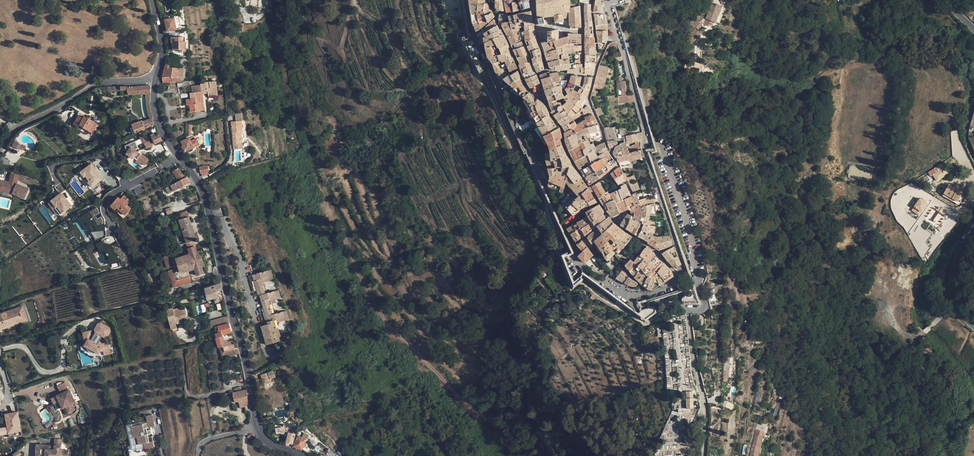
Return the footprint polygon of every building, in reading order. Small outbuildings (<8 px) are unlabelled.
[(485,0),(469,0),(469,5),(470,11),(476,10),(484,12),(485,3),(485,0)] [(528,1),(528,0),(518,1),(519,3),(521,9),(529,8),(529,4),(528,1)] [(537,18),(544,17),(554,16),(555,23),(563,22),(563,19),(569,17),(569,27),(569,28),(581,28),(580,16),(580,6),(574,7),(568,9),(568,5),(571,5),(570,0),(536,0),(537,18)] [(503,11),(502,2),(497,1),(495,1),(495,2),(495,10),(503,11)] [(484,16),(492,12),(486,3),(485,3),(484,12),(476,10),(470,11),(471,14),(476,14),(478,22),(481,28),(488,22),(486,20),(484,16)] [(513,12),(512,3),(504,4),(505,6),(506,12),(509,12),(513,12)] [(715,23),(722,6),(716,3),(715,5),(712,4),(702,26),(706,28),(707,25),(713,28),(715,23)] [(533,25),(531,11),(522,13),(524,27),(533,25)] [(488,22),(494,17),(494,16),(492,12),(484,16),(486,20),(488,22)] [(524,27),(522,13),(513,16),(517,28),(520,28),(524,27)] [(508,17),(507,15),(499,14),(498,18),(499,21),(499,22),(508,19),(508,17)] [(167,31),(182,29),(179,16),(174,17),(174,18),(165,20),(167,31)] [(517,28),(513,16),(509,16),(508,17),(508,19),(512,29),(517,28)] [(544,17),(537,18),(538,25),(545,24),(544,17)] [(512,29),(508,19),(499,22),(499,23),(500,26),(502,25),(503,29),(507,35),(513,33),(512,29)] [(479,36),(479,37),(483,33),(497,25),(495,22),(494,20),(482,30),(477,34),(479,36)] [(478,22),(472,23),(476,31),(481,28),(478,22)] [(497,25),(483,33),(485,37),(499,30),(497,25)] [(520,41),(520,40),(520,32),(520,28),(517,28),(512,29),(513,33),(516,42),(520,41)] [(687,37),(692,43),(701,34),(695,28),(687,37)] [(495,44),(506,39),(503,34),(501,30),(500,29),(499,30),(485,37),(483,33),(479,37),(480,44),(484,43),(485,49),(495,44)] [(534,31),(534,29),(525,31),(520,32),(520,40),(522,40),(525,39),(525,36),(534,34),(534,31)] [(558,40),(558,29),(547,31),(548,42),(558,40)] [(516,42),(513,33),(507,35),(508,37),(511,44),(516,42)] [(573,34),(568,34),(567,37),(567,44),(574,44),(576,43),(581,44),(581,39),(581,37),(581,34),(573,34)] [(595,48),(593,36),(585,36),(584,41),(585,47),(595,48)] [(171,37),(172,42),(173,42),(173,49),(179,49),(179,52),(186,51),(186,37),(171,37)] [(541,43),(544,53),(556,49),(555,47),(562,45),(567,44),(567,37),(562,39),(558,40),(548,42),(541,43)] [(598,37),(597,37),(598,41),(598,45),(598,49),(600,49),(602,49),(606,43),(608,37),(604,37),(602,37),(599,37),(598,37)] [(535,38),(525,41),(527,46),(536,42),(535,38)] [(508,44),(506,39),(495,44),(500,55),(510,51),(508,44)] [(522,41),(511,45),(513,50),(524,46),(522,41)] [(527,46),(530,52),(539,48),(536,42),(527,46)] [(500,55),(495,44),(485,49),(487,57),(500,55)] [(581,51),(581,45),(574,45),(574,44),(567,44),(562,45),(563,53),(568,53),(575,53),(575,51),(581,51)] [(556,49),(544,53),(546,58),(558,54),(560,59),(569,59),(568,53),(563,53),(562,45),(555,47),(556,49)] [(524,46),(513,50),(517,58),(528,54),(526,50),(524,46)] [(595,48),(585,47),(585,55),(596,56),(595,48)] [(539,48),(530,52),(531,58),(541,55),(540,50),(539,48)] [(500,55),(487,57),(489,60),(491,62),(493,64),(498,62),(499,64),(505,61),(504,59),(512,57),(510,51),(500,55)] [(529,61),(528,54),(517,58),(520,64),(524,63),(529,61)] [(531,58),(533,64),(542,62),(541,55),(531,58)] [(514,62),(512,57),(504,59),(505,61),(506,63),(507,66),(514,62)] [(560,65),(560,59),(547,62),(549,67),(560,65)] [(570,64),(569,59),(560,59),(560,65),(563,65),(564,70),(567,70),(570,69),(570,64)] [(163,83),(182,81),(183,66),(179,65),(178,68),(171,67),(172,62),(166,61),(162,77),(163,83)] [(520,70),(521,70),(531,66),(530,61),(529,61),(524,63),(520,64),(519,64),(520,70)] [(498,62),(493,64),(495,72),(503,79),(509,74),(504,68),(507,66),(506,63),(501,65),(499,64),(498,62)] [(517,68),(514,62),(507,66),(510,72),(517,68)] [(542,62),(533,64),(537,72),(544,70),(542,62)] [(570,69),(567,70),(567,73),(584,74),(584,68),(582,68),(582,64),(575,64),(574,68),(570,69)] [(533,69),(531,66),(521,70),(522,74),(533,70),(533,69)] [(606,79),(609,68),(599,66),(596,77),(593,88),(601,90),(602,88),(605,79),(606,79)] [(535,75),(533,70),(522,74),(525,79),(535,75)] [(510,85),(520,77),(517,71),(514,73),(511,75),(509,74),(503,79),(507,82),(510,85)] [(559,80),(558,73),(556,73),(555,73),(554,73),(553,73),(552,73),(551,74),(550,74),(549,74),(550,77),(552,80),(552,82),(555,81),(559,80)] [(561,73),(558,73),(559,80),(566,81),(568,77),(569,75),(561,73)] [(539,84),(540,83),(536,74),(535,75),(525,79),(530,88),(531,88),(539,84)] [(581,77),(571,76),(569,83),(579,86),(581,77)] [(522,97),(528,93),(523,84),(520,77),(510,85),(522,97)] [(625,81),(622,81),(622,77),(617,77),(618,95),(626,95),(625,81)] [(544,90),(547,97),(554,95),(561,92),(560,86),(565,85),(566,81),(559,80),(555,81),(552,82),(554,87),(544,90)] [(201,85),(192,86),(193,93),(190,93),(191,99),(186,100),(187,105),(190,105),(191,112),(201,110),(200,104),(202,103),(200,92),(202,92),(208,91),(208,96),(218,95),(216,81),(200,83),(201,85)] [(541,88),(539,84),(531,88),(533,92),(541,88)] [(114,86),(108,87),(108,92),(112,92),(120,90),(121,90),(127,90),(128,95),(145,93),(149,93),(150,93),(150,85),(132,87),(114,86)] [(578,92),(568,87),(565,90),(567,94),(564,97),(567,101),(562,106),(563,107),(568,114),(573,108),(575,105),(582,108),(587,98),(578,92)] [(582,87),(581,87),(578,92),(587,98),(589,90),(584,89),(582,87)] [(534,118),(540,113),(534,101),(529,92),(528,93),(522,97),(525,100),(524,101),(527,106),(531,113),(534,118)] [(564,97),(561,92),(554,95),(547,97),(549,102),(556,100),(564,97)] [(633,95),(618,96),(618,103),(629,102),(634,102),(633,95)] [(544,105),(544,104),(542,103),(540,102),(537,99),(534,101),(540,113),(543,118),(549,115),(549,113),(546,108),(546,107),(545,106),(544,105)] [(563,107),(562,106),(561,105),(560,103),(557,102),(556,100),(549,102),(549,105),(552,111),(558,110),(563,107)] [(582,110),(584,109),(582,108),(575,105),(573,108),(577,113),(581,111),(582,110)] [(591,110),(588,105),(584,109),(582,110),(583,114),(586,113),(591,110)] [(563,107),(558,110),(552,111),(551,111),(551,112),(553,115),(558,121),(564,117),(569,114),(568,114),(563,107)] [(577,113),(573,108),(568,114),(569,114),(571,117),(572,118),(573,119),(573,120),(580,116),(577,113)] [(539,127),(554,122),(549,115),(543,118),(540,113),(534,118),(537,124),(538,126),(539,127)] [(585,128),(582,121),(576,125),(574,120),(573,120),(573,119),(572,118),(571,117),(569,114),(564,117),(558,121),(562,126),(563,128),(565,131),(569,128),(571,128),(572,129),(573,129),(575,132),(580,130),(585,128)] [(75,122),(74,124),(79,127),(80,125),(87,130),(92,133),(94,129),(97,124),(90,119),(87,118),(85,116),(83,119),(79,116),(78,118),(76,117),(74,121),(75,122)] [(133,128),(135,133),(154,125),(152,118),(150,119),(142,122),(142,121),(132,124),(133,128)] [(598,124),(596,119),(595,119),(592,121),(587,122),(586,120),(582,121),(585,128),(588,127),(596,124),(598,124)] [(231,122),(233,145),(242,144),(241,132),(243,132),(242,121),(236,121),(231,122)] [(559,127),(555,121),(554,122),(539,127),(542,133),(544,136),(559,127)] [(575,132),(576,134),(573,135),(568,137),(566,137),(564,138),(565,140),(565,142),(566,143),(567,146),(569,150),(580,145),(579,143),(585,140),(588,140),(590,139),(590,141),(602,137),(599,128),(598,124),(596,124),(588,127),(585,128),(580,130),(575,132)] [(614,127),(610,128),(609,126),(604,127),(607,141),(616,140),(617,140),(615,133),(614,127)] [(550,150),(561,145),(559,139),(561,137),(559,127),(544,136),(542,133),(539,135),(542,141),(545,139),(548,144),(548,146),(550,150)] [(572,129),(564,133),(564,138),(566,137),(568,137),(573,135),(576,134),(575,132),(573,129),(572,129)] [(642,141),(642,132),(626,136),(626,139),(626,140),(626,144),(628,148),(630,147),(628,143),(635,142),(636,144),(642,141)] [(154,133),(151,135),(152,138),(153,139),(155,144),(162,140),(159,134),(155,136),(154,134),(154,133)] [(184,146),(183,147),(185,151),(200,145),(197,139),(195,139),(194,136),(182,142),(184,146)] [(153,139),(147,142),(144,144),(147,148),(155,144),(153,139)] [(574,161),(585,156),(582,150),(591,145),(590,144),(588,140),(585,140),(579,143),(580,145),(569,150),(574,161)] [(131,147),(136,150),(138,148),(135,141),(125,146),(128,152),(131,147)] [(630,154),(642,149),(642,141),(636,144),(630,147),(628,148),(630,154)] [(582,150),(585,156),(587,154),(590,161),(591,164),(595,162),(601,159),(599,155),(607,151),(610,149),(609,147),(608,145),(605,146),(604,142),(600,144),(599,144),(595,147),(593,143),(590,144),(591,145),(582,150)] [(626,144),(625,142),(620,144),(624,155),(627,155),(630,154),(628,148),(626,144)] [(624,155),(620,144),(618,145),(615,147),(613,151),(612,153),(615,158),(617,157),(624,155)] [(565,154),(561,145),(550,150),(550,151),(548,153),(545,154),(546,161),(547,166),(569,160),(565,154)] [(138,152),(136,150),(131,147),(128,152),(127,154),(133,158),(138,152)] [(618,162),(620,161),(622,167),(644,160),(643,157),(642,149),(630,154),(627,155),(624,155),(617,157),(618,162)] [(605,164),(613,159),(610,155),(607,151),(599,155),(601,159),(605,164)] [(141,154),(137,160),(141,163),(145,165),(149,160),(141,154)] [(590,161),(587,154),(585,156),(574,161),(578,168),(581,167),(587,163),(590,161)] [(599,178),(609,170),(605,164),(601,159),(595,162),(591,164),(590,165),(591,166),(592,168),(594,171),(599,178)] [(616,164),(613,159),(605,164),(609,170),(616,164)] [(571,165),(569,160),(547,166),(547,168),(565,167),(571,165)] [(594,171),(592,168),(591,166),(590,165),(591,164),(590,161),(587,163),(588,166),(583,169),(581,167),(578,168),(580,170),(582,175),(584,178),(585,179),(587,182),(589,185),(599,178),(594,171)] [(99,181),(104,177),(92,162),(81,171),(85,176),(86,175),(90,179),(88,181),(93,186),(99,181)] [(565,167),(547,168),(549,176),(547,186),(553,189),(562,193),(564,188),(566,181),(570,187),(581,178),(571,165),(565,167)] [(623,173),(620,167),(617,168),(616,168),(616,169),(613,171),(617,177),(623,173)] [(938,170),(936,167),(929,171),(928,172),(930,176),(932,174),(938,170)] [(178,168),(173,171),(179,181),(187,176),(185,173),(183,175),(178,168)] [(85,176),(81,171),(79,172),(81,176),(87,185),(88,184),(92,189),(94,188),(95,188),(101,184),(99,181),(93,186),(88,181),(90,179),(86,175),(85,176)] [(11,173),(10,180),(17,182),(19,175),(11,173)] [(626,180),(623,173),(617,177),(614,179),(618,185),(626,180)] [(633,181),(635,180),(633,175),(627,178),(628,180),(627,180),(632,192),(640,189),(636,181),(634,183),(633,181)] [(179,181),(166,188),(169,194),(190,183),(187,176),(179,181)] [(561,202),(573,215),(579,210),(582,208),(580,204),(586,200),(592,195),(590,192),(588,188),(587,187),(585,183),(584,182),(583,181),(581,178),(570,187),(569,188),(571,190),(561,202)] [(0,180),(0,186),(4,186),(2,192),(12,194),(25,199),(29,189),(17,184),(9,182),(0,180)] [(594,191),(598,198),(604,194),(605,195),(608,193),(609,193),(608,191),(605,192),(599,182),(592,186),(589,187),(588,188),(590,192),(592,191),(594,191)] [(627,189),(624,184),(620,186),(621,188),(618,190),(622,200),(624,199),(631,196),(630,194),(629,191),(628,191),(627,189)] [(947,188),(944,194),(958,202),(960,199),(963,193),(958,190),(951,186),(949,184),(948,186),(946,184),(945,187),(947,188)] [(66,189),(56,197),(61,203),(64,201),(69,208),(76,202),(66,189)] [(630,210),(648,205),(646,199),(654,198),(653,189),(652,189),(635,193),(630,194),(631,196),(634,205),(629,208),(630,210)] [(622,200),(618,190),(614,192),(617,198),(619,201),(622,200)] [(617,198),(614,192),(610,194),(610,193),(609,193),(608,193),(605,195),(604,194),(598,198),(603,205),(617,198)] [(960,199),(958,202),(944,194),(942,195),(959,205),(962,200),(960,199)] [(118,197),(111,206),(115,210),(117,208),(125,215),(131,208),(127,205),(131,201),(124,195),(121,199),(118,197)] [(597,202),(592,195),(586,200),(589,206),(597,202)] [(630,210),(629,208),(634,205),(631,196),(624,199),(628,209),(630,210)] [(61,203),(56,197),(52,200),(62,213),(69,208),(64,201),(61,203)] [(920,216),(928,202),(919,197),(911,211),(920,216)] [(655,203),(654,198),(646,199),(648,205),(630,210),(631,212),(649,218),(650,214),(656,214),(656,211),(655,203)] [(619,201),(615,203),(616,206),(619,213),(628,209),(624,199),(622,200),(619,201)] [(583,209),(589,206),(586,200),(580,204),(582,208),(583,209)] [(51,202),(48,203),(55,215),(58,213),(51,202)] [(603,211),(599,204),(592,208),(585,212),(587,215),(587,216),(581,221),(571,225),(575,231),(580,228),(585,226),(587,224),(591,222),(595,227),(607,216),(603,211)] [(612,217),(619,213),(616,206),(606,211),(612,217)] [(86,222),(92,231),(107,230),(107,229),(108,229),(109,228),(109,227),(109,226),(108,225),(105,220),(105,223),(103,219),(102,220),(100,217),(98,218),(96,216),(100,214),(96,207),(78,219),(83,224),(86,222)] [(117,208),(115,210),(124,217),(125,215),(117,208)] [(936,223),(941,216),(935,210),(929,217),(936,223)] [(575,221),(582,216),(580,212),(569,219),(571,223),(575,221)] [(648,225),(649,218),(631,212),(631,215),(630,218),(636,221),(643,223),(648,225)] [(630,215),(628,214),(620,225),(625,228),(626,229),(628,224),(630,218),(631,215),(630,215)] [(181,226),(186,243),(188,242),(190,248),(188,248),(190,254),(176,259),(181,273),(195,268),(197,275),(204,273),(202,266),(204,265),(200,251),(197,252),(195,246),(193,247),(191,241),(196,240),(194,234),(192,235),(188,224),(191,223),(189,217),(182,219),(176,221),(178,227),(181,226)] [(601,234),(613,223),(608,218),(598,228),(601,234)] [(636,221),(630,218),(628,224),(626,229),(631,232),(636,221)] [(643,223),(636,221),(631,232),(638,236),(641,230),(643,223)] [(958,225),(952,222),(946,229),(952,232),(958,225)] [(601,234),(594,240),(601,251),(604,257),(606,259),(607,260),(615,252),(612,249),(613,249),(617,244),(614,242),(624,232),(620,229),(613,223),(601,234)] [(652,235),(654,236),(655,226),(648,225),(643,223),(641,230),(638,236),(648,241),(652,235)] [(592,230),(587,224),(585,226),(580,228),(584,235),(592,230)] [(575,231),(571,225),(566,228),(570,234),(570,233),(575,231)] [(577,240),(584,235),(580,228),(575,231),(570,233),(575,242),(577,240)] [(601,234),(598,228),(586,237),(591,243),(594,240),(601,234)] [(614,242),(617,244),(613,249),(618,253),(627,243),(630,246),(635,239),(632,237),(624,232),(614,242)] [(648,243),(655,247),(655,246),(657,241),(658,237),(654,236),(652,235),(648,241),(648,243)] [(670,236),(658,237),(657,241),(655,246),(655,247),(655,248),(659,250),(663,249),(671,245),(671,240),(671,238),(670,236)] [(593,255),(582,240),(576,245),(578,248),(579,247),(582,251),(578,256),(584,263),(588,259),(590,257),(593,255)] [(104,243),(103,241),(97,244),(102,252),(105,251),(107,253),(109,255),(108,256),(110,258),(107,260),(109,264),(128,260),(118,242),(112,245),(104,243)] [(932,247),(927,243),(921,249),(926,253),(932,247)] [(637,258),(634,262),(638,265),(638,266),(651,252),(652,251),(646,246),(646,247),(644,248),(643,250),(642,251),(641,252),(640,254),(639,255),(638,257),(637,257),(637,258)] [(675,251),(673,247),(661,253),(667,261),(674,258),(671,253),(675,251)] [(667,261),(674,268),(677,266),(677,267),(681,265),(675,251),(671,253),(674,258),(667,261)] [(557,258),(555,252),(546,258),(545,259),(547,260),(549,263),(557,258)] [(656,256),(651,252),(638,266),(641,269),(642,270),(656,257),(656,256)] [(169,255),(164,257),(167,268),(173,266),(169,255)] [(600,262),(593,255),(590,257),(592,260),(597,265),(600,262)] [(647,274),(660,260),(656,257),(642,270),(645,272),(647,274)] [(630,272),(638,265),(634,262),(630,259),(627,263),(625,265),(627,269),(628,269),(630,272)] [(663,263),(660,260),(647,274),(652,278),(657,272),(664,263),(663,263)] [(608,270),(612,274),(619,268),(614,263),(608,270)] [(668,268),(664,263),(657,272),(665,282),(673,276),(672,273),(671,272),(671,271),(670,270),(669,269),(668,268)] [(619,268),(612,274),(616,278),(622,271),(619,268)] [(174,269),(168,271),(172,282),(177,280),(174,269)] [(269,276),(263,278),(264,281),(274,279),(271,269),(267,270),(269,276)] [(638,280),(645,272),(642,270),(641,269),(634,276),(638,280)] [(267,270),(253,275),(258,294),(265,292),(261,278),(263,278),(269,276),(267,270)] [(629,276),(622,270),(622,271),(616,278),(615,278),(624,283),(628,277),(629,276)] [(645,272),(638,280),(642,286),(643,286),(646,288),(647,288),(654,281),(652,278),(647,274),(645,272)] [(654,281),(659,285),(660,287),(664,284),(665,282),(657,272),(652,278),(654,281)] [(177,280),(172,282),(174,288),(193,281),(191,275),(177,280)] [(632,279),(628,277),(624,283),(628,285),(628,286),(630,286),(631,286),(632,287),(633,287),(635,286),(636,286),(638,284),(632,279)] [(654,281),(647,288),(651,290),(654,289),(659,285),(654,281)] [(206,295),(208,300),(214,298),(215,302),(220,301),(224,300),(224,295),(223,289),(222,289),(221,282),(205,288),(205,290),(206,295)] [(275,291),(260,295),(262,302),(264,301),(265,305),(263,306),(268,324),(261,326),(266,344),(277,341),(276,338),(279,337),(274,320),(276,319),(285,317),(283,311),(274,314),(272,314),(268,299),(270,298),(275,297),(277,296),(275,291)] [(23,306),(16,309),(17,311),(20,322),(21,323),(29,321),(23,306)] [(173,308),(166,309),(171,329),(177,328),(177,325),(183,324),(182,321),(188,320),(185,309),(180,310),(174,312),(173,309),(173,308)] [(17,311),(16,309),(0,314),(0,317),(17,311)] [(285,317),(276,319),(277,322),(289,319),(286,310),(283,311),(285,317)] [(20,322),(17,311),(0,317),(0,329),(20,322)] [(218,326),(229,323),(227,316),(210,320),(212,328),(218,326)] [(21,323),(20,322),(0,329),(0,331),(21,323)] [(219,330),(218,331),(218,332),(215,333),(217,337),(216,338),(218,348),(219,347),(223,346),(225,351),(234,348),(232,340),(225,343),(222,335),(232,332),(229,323),(218,326),(219,330)] [(86,345),(101,353),(103,352),(105,357),(113,354),(107,337),(110,332),(110,329),(101,324),(98,325),(95,331),(83,334),(86,345)] [(99,355),(101,353),(86,345),(85,348),(99,355)] [(234,348),(225,351),(226,357),(236,355),(234,348)] [(273,371),(260,375),(262,380),(269,378),(270,379),(271,378),(275,377),(273,371)] [(62,394),(69,390),(66,383),(58,387),(62,394)] [(73,400),(69,390),(62,394),(55,397),(58,402),(60,402),(63,409),(66,407),(68,413),(75,410),(72,404),(71,401),(73,400)] [(231,401),(232,402),(235,402),(239,402),(240,408),(245,407),(249,406),(249,404),(248,399),(247,396),(247,392),(247,390),(230,393),(231,399),(231,401)] [(681,411),(680,396),(672,397),(673,409),(678,409),(678,411),(681,411)] [(17,413),(5,415),(9,434),(21,432),(17,413)] [(153,417),(146,418),(148,425),(148,430),(155,428),(153,417)] [(280,422),(267,425),(268,430),(275,428),(276,433),(280,433),(283,434),(283,436),(287,437),(286,442),(285,445),(288,446),(291,447),(292,444),(293,444),(295,434),(296,434),(298,430),(292,428),(291,429),(281,427),(280,422)] [(756,430),(764,432),(765,425),(764,424),(758,423),(756,430)] [(148,425),(132,428),(135,446),(143,445),(144,450),(154,449),(152,439),(148,439),(146,430),(148,430),(148,425)] [(756,430),(752,446),(750,455),(760,455),(761,448),(760,447),(764,432),(756,430)] [(298,435),(293,446),(302,450),(303,446),(305,443),(309,435),(300,431),(298,435)] [(68,451),(61,450),(61,446),(54,446),(54,450),(49,450),(49,446),(36,445),(36,455),(68,455),(68,451)]
